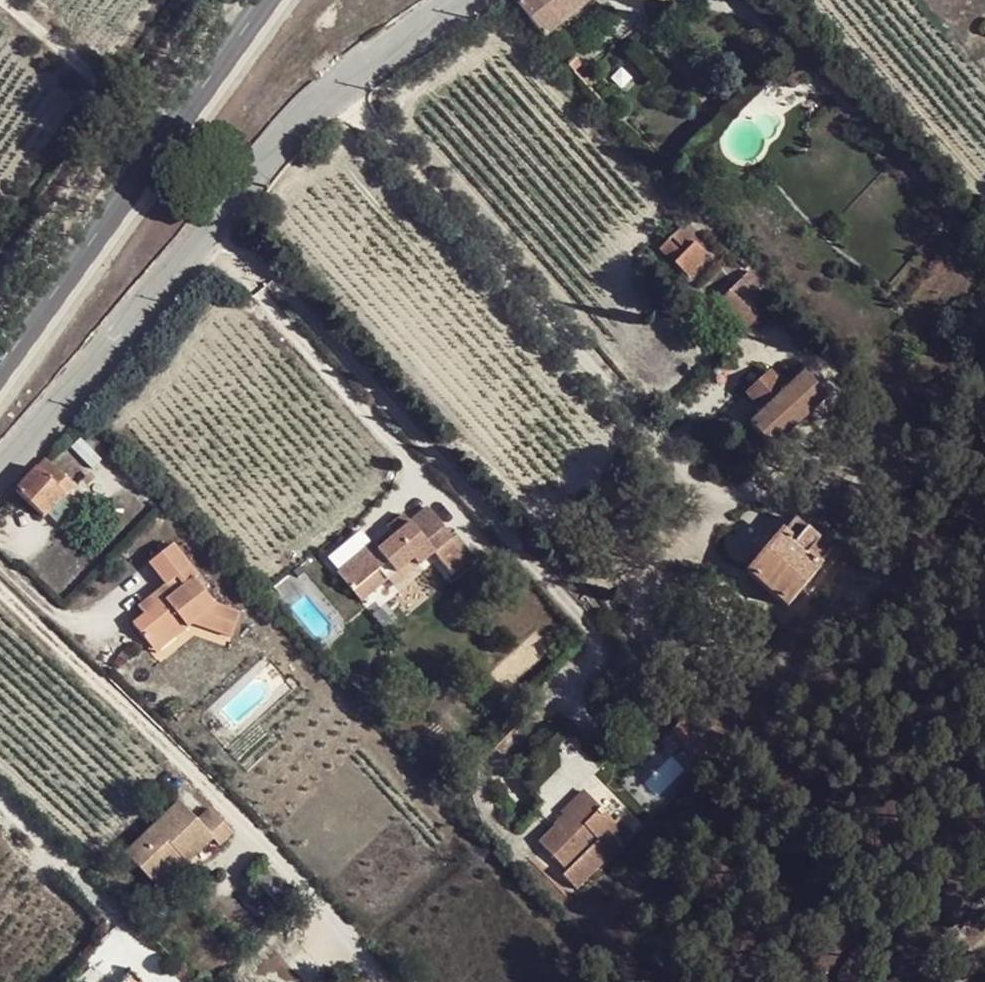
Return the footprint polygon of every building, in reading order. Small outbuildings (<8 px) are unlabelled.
[(590,0),(524,0),(518,4),(545,36),(590,0)] [(565,48),(557,55),(569,67),(577,61),(565,48)] [(577,61),(569,67),(573,72),(581,66),(577,61)] [(681,255),(673,262),(687,277),(708,258),(680,230),(671,238),(684,252),(681,255)] [(661,248),(673,262),(681,255),(668,242),(661,248)] [(719,304),(745,330),(770,306),(757,291),(763,283),(752,272),(719,304)] [(751,423),(773,447),(826,398),(805,375),(787,390),(770,374),(748,395),(762,413),(751,423)] [(73,447),(92,468),(101,460),(82,440),(73,447)] [(46,458),(17,490),(45,516),(50,513),(64,498),(74,486),(46,458)] [(79,511),(64,498),(50,513),(64,526),(79,511)] [(429,508),(411,523),(420,532),(437,518),(429,508)] [(379,547),(376,544),(374,542),(338,571),(354,591),(380,570),(388,580),(401,569),(414,559),(420,565),(434,554),(453,574),(469,561),(453,539),(454,537),(437,518),(420,532),(411,523),(403,514),(388,527),(390,531),(395,535),(379,547)] [(749,570),(788,605),(824,566),(823,564),(833,552),(797,520),(787,530),(784,530),(749,570)] [(390,531),(376,544),(379,547),(395,535),(390,531)] [(175,544),(150,564),(168,584),(175,593),(165,601),(158,592),(139,608),(145,617),(134,625),(151,646),(173,630),(179,637),(193,626),(232,640),(241,614),(214,605),(197,582),(202,579),(175,544)] [(302,566),(296,571),(300,577),(307,571),(302,566)] [(363,601),(388,580),(380,570),(354,591),(363,601)] [(168,584),(158,592),(165,601),(175,593),(168,584)] [(173,630),(151,646),(156,653),(179,637),(173,630)] [(671,736),(679,732),(688,725),(669,703),(654,715),(671,736)] [(688,725),(679,732),(693,747),(696,747),(702,754),(709,749),(688,725)] [(569,729),(517,780),(553,818),(606,765),(569,729)] [(564,814),(567,817),(569,819),(590,799),(585,794),(564,814)] [(569,819),(567,817),(555,828),(539,843),(568,870),(598,840),(611,851),(631,832),(619,820),(615,823),(606,813),(608,811),(602,805),(599,808),(590,799),(569,819)] [(180,856),(187,864),(214,840),(220,845),(234,833),(211,809),(198,820),(180,802),(153,827),(126,853),(152,881),(180,856)] [(160,890),(187,864),(180,856),(152,881),(160,890)]
